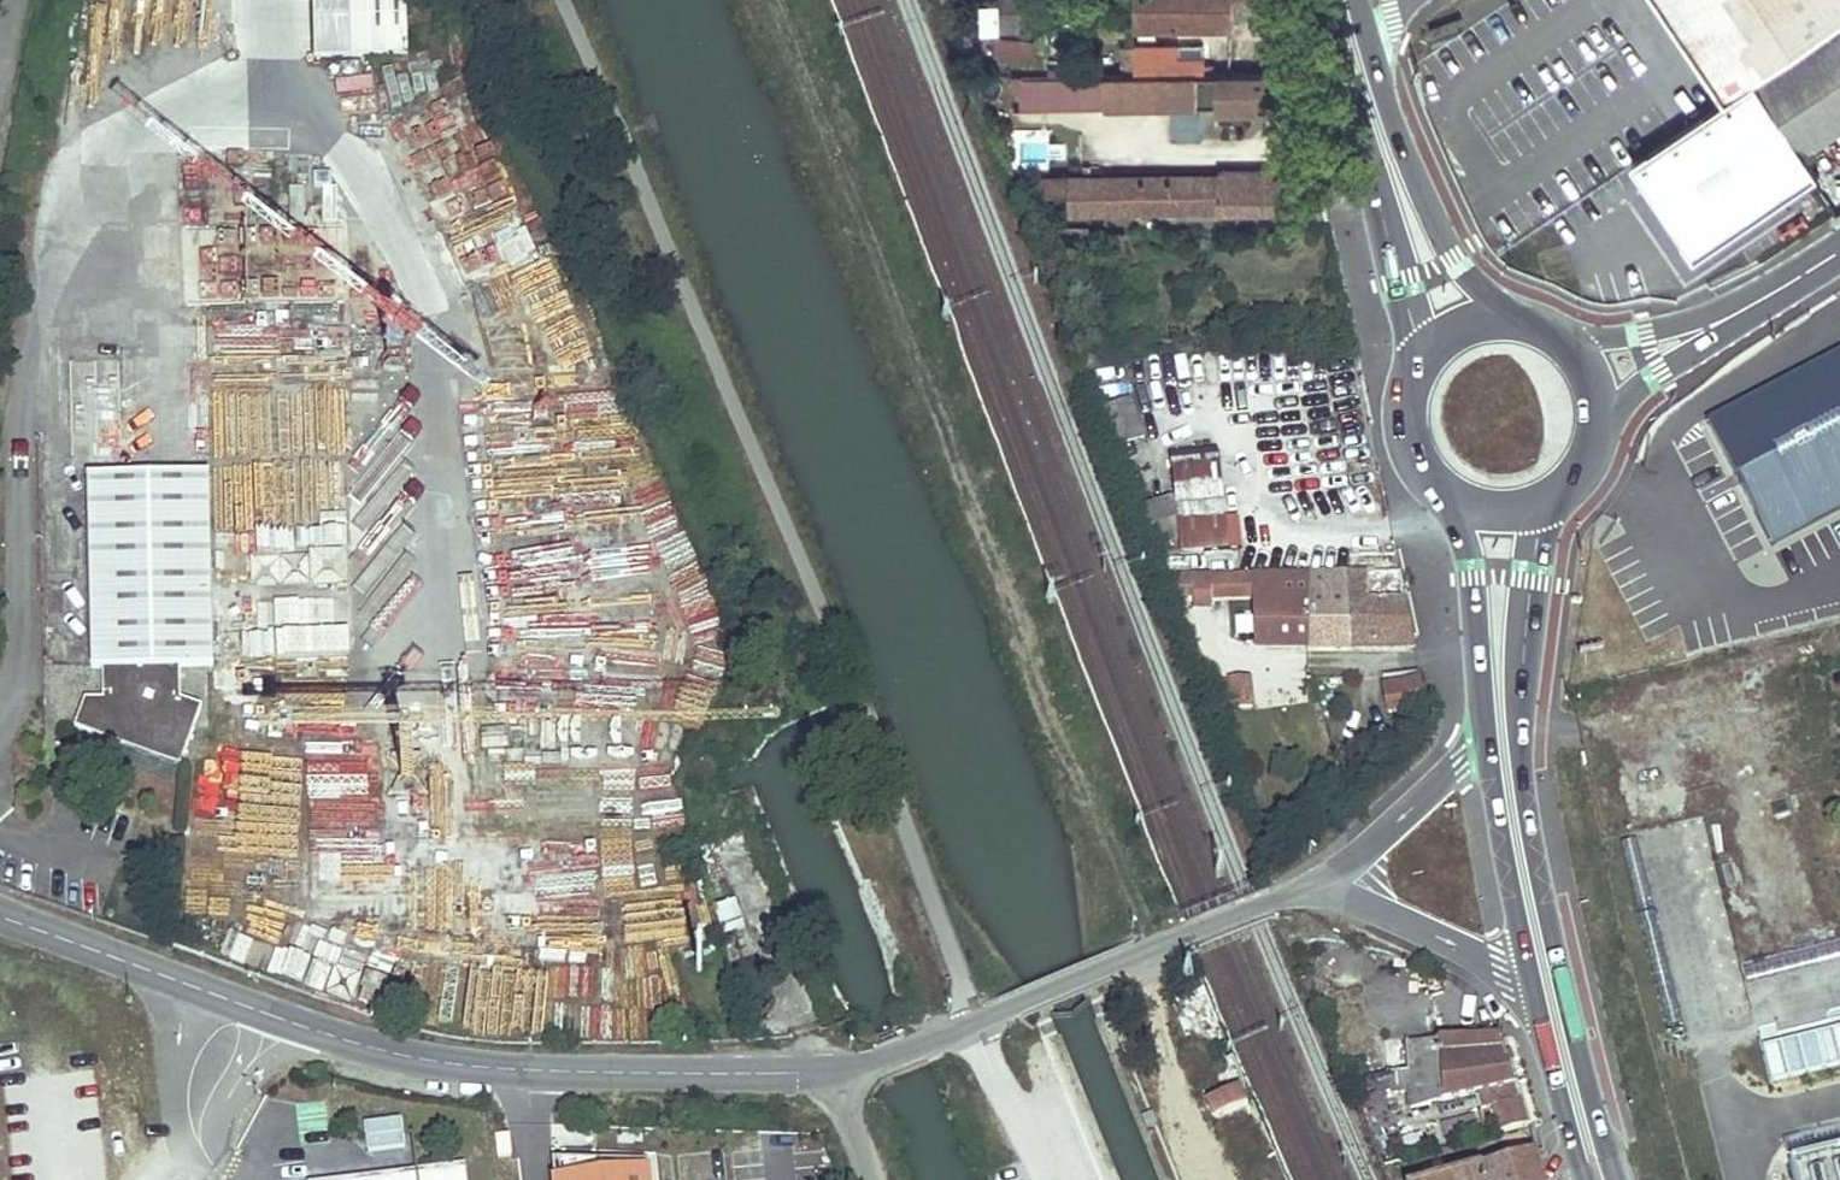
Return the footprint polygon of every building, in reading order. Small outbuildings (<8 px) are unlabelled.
[(310,58),(405,57),(405,0),(310,0),(310,58)] [(984,17),(984,27),(1026,27),(1026,4),(1025,0),(984,0),(983,10),(984,17)] [(1232,0),(1134,0),(1133,27),(1232,27),(1232,0)] [(1232,27),(1257,27),(1257,0),(1232,0),(1232,27)] [(1726,102),(1756,81),(1839,24),(1839,0),(1659,0),(1726,102)] [(1756,81),(1804,151),(1794,157),(1809,180),(1820,173),(1806,150),(1839,127),(1839,24),(1756,81)] [(1036,36),(998,36),(998,56),(1036,57),(1036,36)] [(1083,74),(1083,46),(1058,46),(1058,57),(1058,74),(1060,74),(1083,74)] [(1083,74),(1096,74),(1097,46),(1083,46),(1083,74)] [(1133,47),(1133,74),(1197,73),(1209,73),(1209,66),(1201,66),(1201,46),(1133,47)] [(1123,47),(1122,74),(1133,74),(1133,47),(1123,47)] [(1197,107),(1197,73),(1133,74),(1122,74),(1104,74),(1104,86),(1104,107),(1197,107)] [(1197,73),(1197,107),(1219,107),(1219,110),(1305,109),(1297,73),(1277,73),(1260,73),(1223,73),(1209,73),(1197,73)] [(1060,74),(1058,74),(1011,74),(1011,83),(1019,83),(1019,91),(1060,91),(1060,87),(1060,74)] [(1060,87),(1104,86),(1104,74),(1096,74),(1083,74),(1060,74),(1060,87)] [(1804,151),(1756,81),(1726,102),(1788,194),(1809,180),(1794,157),(1804,151)] [(1788,194),(1726,102),(1688,127),(1672,136),(1633,163),(1649,187),(1655,184),(1698,248),(1762,205),(1765,210),(1788,194)] [(466,182),(504,265),(537,250),(500,167),(466,182)] [(1092,176),(1070,177),(1071,212),(1325,209),(1318,172),(1218,172),(1218,177),(1092,178),(1092,176)] [(1039,212),(1071,212),(1070,177),(1031,177),(1034,196),(1039,212)] [(465,282),(498,268),(461,185),(428,199),(465,282)] [(1057,239),(1057,238),(1086,238),(1086,230),(1057,230),(1057,234),(1050,234),(1050,239),(1057,239)] [(1114,237),(1114,248),(1125,248),(1125,237),(1114,237)] [(1666,473),(1698,533),(1689,537),(1700,558),(1709,553),(1719,573),(1804,528),(1811,544),(1839,528),(1839,354),(1706,424),(1717,446),(1666,473)] [(127,470),(125,360),(66,361),(68,471),(127,470)] [(1127,399),(1106,407),(1121,447),(1142,439),(1127,399)] [(1121,447),(1106,407),(1099,410),(1114,450),(1121,447)] [(1170,451),(1180,554),(1227,549),(1216,446),(1170,451)] [(75,727),(97,735),(99,727),(112,728),(111,740),(181,766),(203,706),(184,699),(183,667),(214,666),(210,472),(88,475),(92,670),(104,669),(104,700),(86,699),(75,727)] [(1352,573),(1344,573),(1348,648),(1415,646),(1399,572),(1352,573)] [(1344,573),(1299,575),(1311,647),(1348,648),(1344,573)] [(1259,576),(1185,578),(1171,578),(1170,587),(1177,587),(1177,591),(1181,597),(1250,596),(1253,649),(1311,647),(1299,575),(1259,576)] [(84,670),(84,697),(100,697),(100,670),(84,670)] [(1249,682),(1230,683),(1232,709),(1252,707),(1249,682)] [(1394,709),(1425,704),(1421,683),(1381,690),(1386,719),(1395,717),(1394,709)] [(99,727),(97,735),(111,740),(112,728),(99,727)] [(737,902),(714,907),(720,937),(743,933),(737,902)] [(1433,1041),(1408,1043),(1410,1069),(1392,1073),(1394,1092),(1411,1092),(1412,1109),(1477,1094),(1481,1110),(1480,1111),(1484,1125),(1496,1123),(1499,1134),(1525,1127),(1498,1036),(1437,1039),(1437,1041),(1433,1041)] [(1391,1045),(1392,1073),(1410,1069),(1408,1043),(1391,1045)] [(1201,1087),(1213,1117),(1244,1105),(1237,1088),(1222,1094),(1217,1080),(1201,1087)] [(403,1120),(365,1121),(366,1150),(404,1149),(403,1120)] [(314,1146),(315,1175),(350,1173),(349,1145),(314,1146)] [(1532,1152),(1437,1179),(1541,1179),(1532,1152)] [(1794,1167),(1797,1179),(1839,1179),(1839,1154),(1794,1167)]
